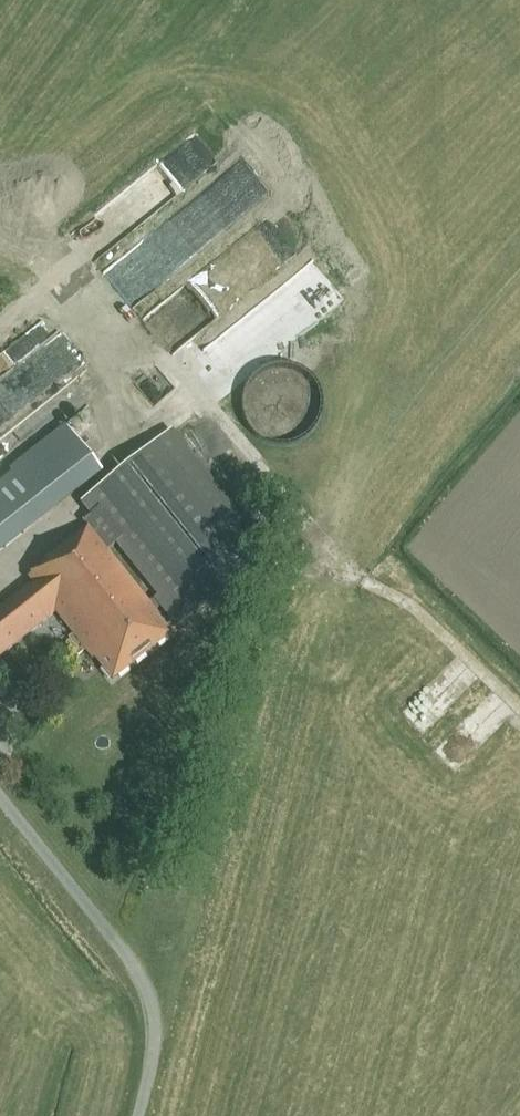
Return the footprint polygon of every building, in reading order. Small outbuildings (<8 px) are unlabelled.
[(167,350),(187,329),(163,307),(143,328),(167,350)] [(271,399),(261,404),(271,423),(310,403),(292,368),(284,373),(276,357),(267,362),(271,371),(260,377),(271,399)] [(100,472),(66,430),(0,482),(0,551),(100,472)] [(82,501),(96,519),(178,623),(267,553),(171,431),(82,501)] [(84,650),(91,658),(94,656),(111,679),(168,634),(155,618),(157,615),(87,527),(43,561),(45,564),(28,578),(31,582),(0,607),(0,655),(55,612),(73,635),(69,639),(71,642),(65,647),(74,658),(84,650)] [(417,725),(462,683),(442,662),(397,704),(417,725)] [(440,739),(457,756),(500,716),(483,698),(440,739)]
